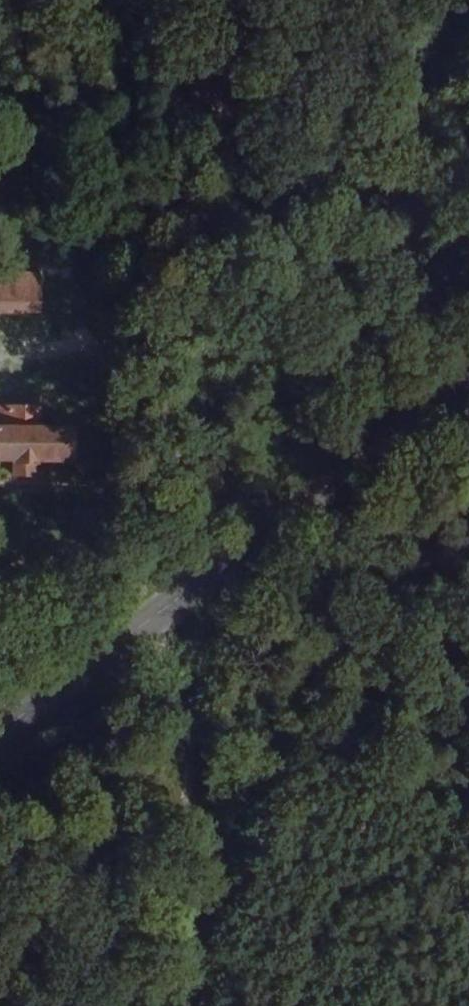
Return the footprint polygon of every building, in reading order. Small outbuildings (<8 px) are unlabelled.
[(0,273),(0,312),(46,312),(46,273),(0,273)] [(6,476),(17,462),(61,461),(63,427),(31,424),(30,404),(0,405),(0,466),(6,476)]
